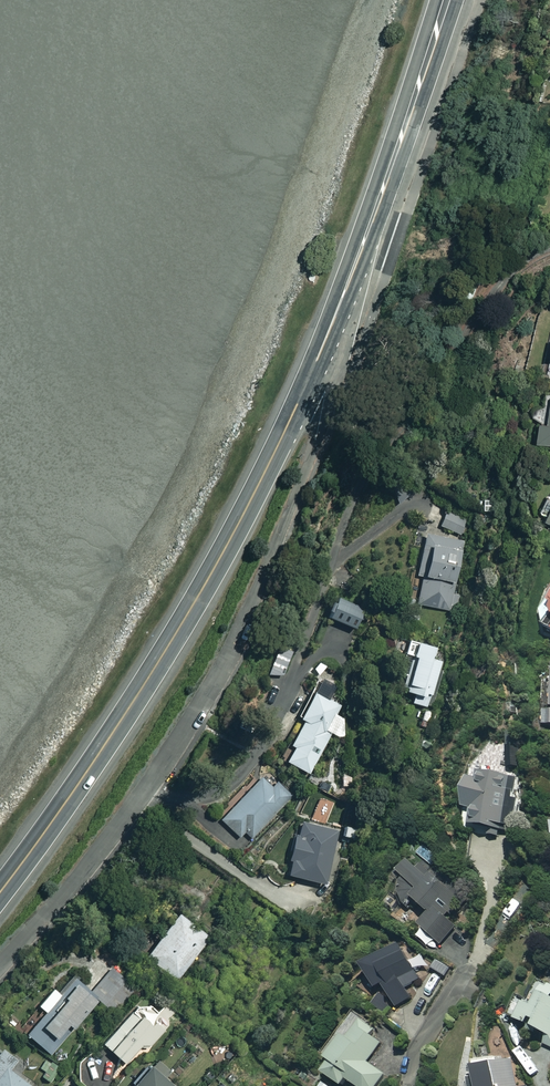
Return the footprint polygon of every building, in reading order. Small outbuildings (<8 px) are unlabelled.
[(547,398),(545,411),(531,409),(530,418),(537,419),(533,443),(549,446),(549,398),(547,398)] [(540,517),(549,523),(549,499),(540,517)] [(469,522),(445,512),(439,526),(463,536),(469,522)] [(463,541),(425,533),(416,573),(423,575),(416,603),(448,610),(463,541)] [(361,607),(337,595),(328,614),(352,626),(361,607)] [(434,644),(409,637),(405,652),(415,654),(405,689),(414,691),(411,701),(431,707),(439,676),(435,675),(440,658),(431,655),(434,644)] [(343,706),(315,690),(300,716),(304,718),(290,743),(294,745),(286,759),(309,772),(329,736),(327,735),(343,706)] [(481,780),(470,778),(461,830),(498,836),(499,830),(514,832),(523,778),(482,771),(481,780)] [(275,781),(270,786),(260,777),(221,819),(239,835),(244,830),(253,839),(292,796),(275,781)] [(338,829),(299,819),(288,857),(291,858),(288,872),(324,882),(338,829)] [(408,878),(401,886),(403,897),(409,908),(417,901),(431,913),(421,924),(442,942),(434,952),(450,965),(467,947),(464,922),(451,911),(464,896),(417,855),(402,873),(408,878)] [(210,934),(178,910),(145,954),(178,978),(210,934)] [(422,979),(402,944),(364,965),(372,981),(385,974),(403,1005),(414,999),(407,987),(422,979)] [(448,972),(437,964),(425,983),(436,990),(448,972)] [(46,1010),(28,1031),(53,1053),(100,999),(117,1014),(138,989),(111,965),(93,987),(77,974),(61,992),(54,986),(39,1003),(46,1010)] [(541,988),(533,1004),(516,995),(506,1014),(545,1035),(541,1043),(549,1049),(549,993),(541,988)] [(172,1023),(153,1004),(138,1003),(103,1043),(126,1062),(142,1044),(148,1050),(172,1023)] [(409,1019),(396,1008),(387,1018),(400,1029),(409,1019)] [(355,1014),(325,1054),(332,1059),(323,1071),(344,1085),(348,1079),(358,1085),(375,1085),(384,1074),(368,1062),(382,1043),(373,1036),(378,1030),(355,1014)] [(4,1048),(0,1052),(0,1085),(29,1085),(30,1085),(10,1069),(17,1059),(4,1048)] [(512,1058),(473,1067),(474,1073),(463,1076),(465,1085),(518,1085),(512,1058)] [(151,1064),(132,1085),(176,1085),(151,1064)]
